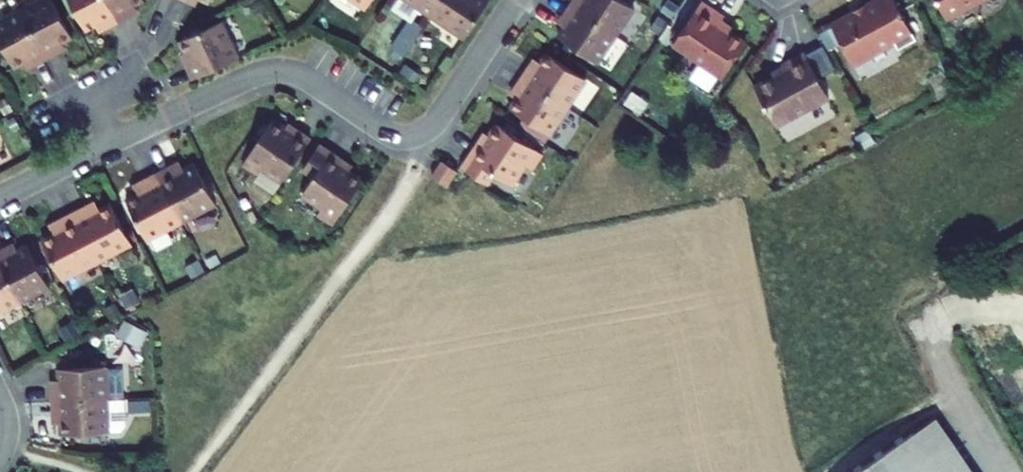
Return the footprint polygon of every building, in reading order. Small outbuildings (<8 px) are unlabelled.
[(105,0),(67,0),(90,41),(102,35),(106,41),(122,32),(105,0)] [(122,32),(133,26),(130,20),(146,11),(140,0),(105,0),(122,32)] [(428,18),(440,0),(401,0),(428,18)] [(428,18),(463,41),(486,5),(479,0),(440,0),(428,18)] [(570,9),(615,39),(632,14),(612,0),(584,0),(584,1),(582,0),(576,0),(570,9)] [(853,68),(878,55),(881,62),(916,44),(892,0),(884,0),(865,11),(867,15),(834,33),(853,68)] [(950,22),(992,0),(938,0),(950,22)] [(51,8),(26,21),(51,70),(62,65),(58,57),(73,50),(51,8)] [(597,66),(615,39),(570,9),(561,21),(568,25),(558,40),(597,66)] [(701,10),(670,53),(718,85),(744,48),(719,32),(723,25),(701,10)] [(26,21),(12,28),(34,71),(37,78),(51,70),(26,21)] [(12,28),(0,34),(0,42),(19,79),(34,71),(12,28)] [(222,31),(182,54),(190,70),(186,72),(192,85),(237,61),(222,31)] [(611,68),(627,44),(617,37),(601,61),(611,68)] [(829,104),(805,58),(781,70),(784,76),(756,91),(777,131),(829,104)] [(528,67),(519,81),(565,112),(582,88),(544,62),(537,73),(528,67)] [(547,140),(565,112),(519,81),(510,94),(518,99),(509,113),(547,140)] [(288,185),(313,147),(303,139),(300,143),(278,128),(251,167),(263,176),(267,171),(288,185)] [(476,147),(459,172),(484,190),(491,180),(509,192),(522,174),(528,179),(540,161),(495,130),(480,150),(476,147)] [(304,175),(316,183),(306,197),(322,207),(318,214),(335,226),(364,185),(343,170),(346,166),(321,149),(304,175)] [(443,189),(453,175),(439,165),(430,180),(443,189)] [(172,177),(159,183),(184,230),(214,213),(193,174),(176,183),(172,177)] [(151,247),(184,230),(159,183),(142,192),(145,198),(130,206),(151,247)] [(89,216),(76,223),(102,270),(114,264),(130,255),(109,215),(93,223),(89,216)] [(68,289),(102,270),(76,223),(62,231),(66,239),(47,250),(68,289)] [(0,262),(0,266),(24,309),(51,295),(29,254),(15,261),(12,256),(0,262)] [(114,264),(119,272),(135,264),(130,255),(114,264)] [(24,309),(0,266),(0,323),(24,309)] [(59,398),(60,412),(113,408),(110,376),(64,379),(65,398),(59,398)] [(133,407),(113,408),(60,412),(61,427),(66,427),(67,446),(116,442),(116,440),(127,439),(132,433),(131,420),(134,420),(133,407)] [(917,438),(938,471),(967,471),(938,425),(917,438)] [(917,438),(862,471),(938,471),(917,438)]
